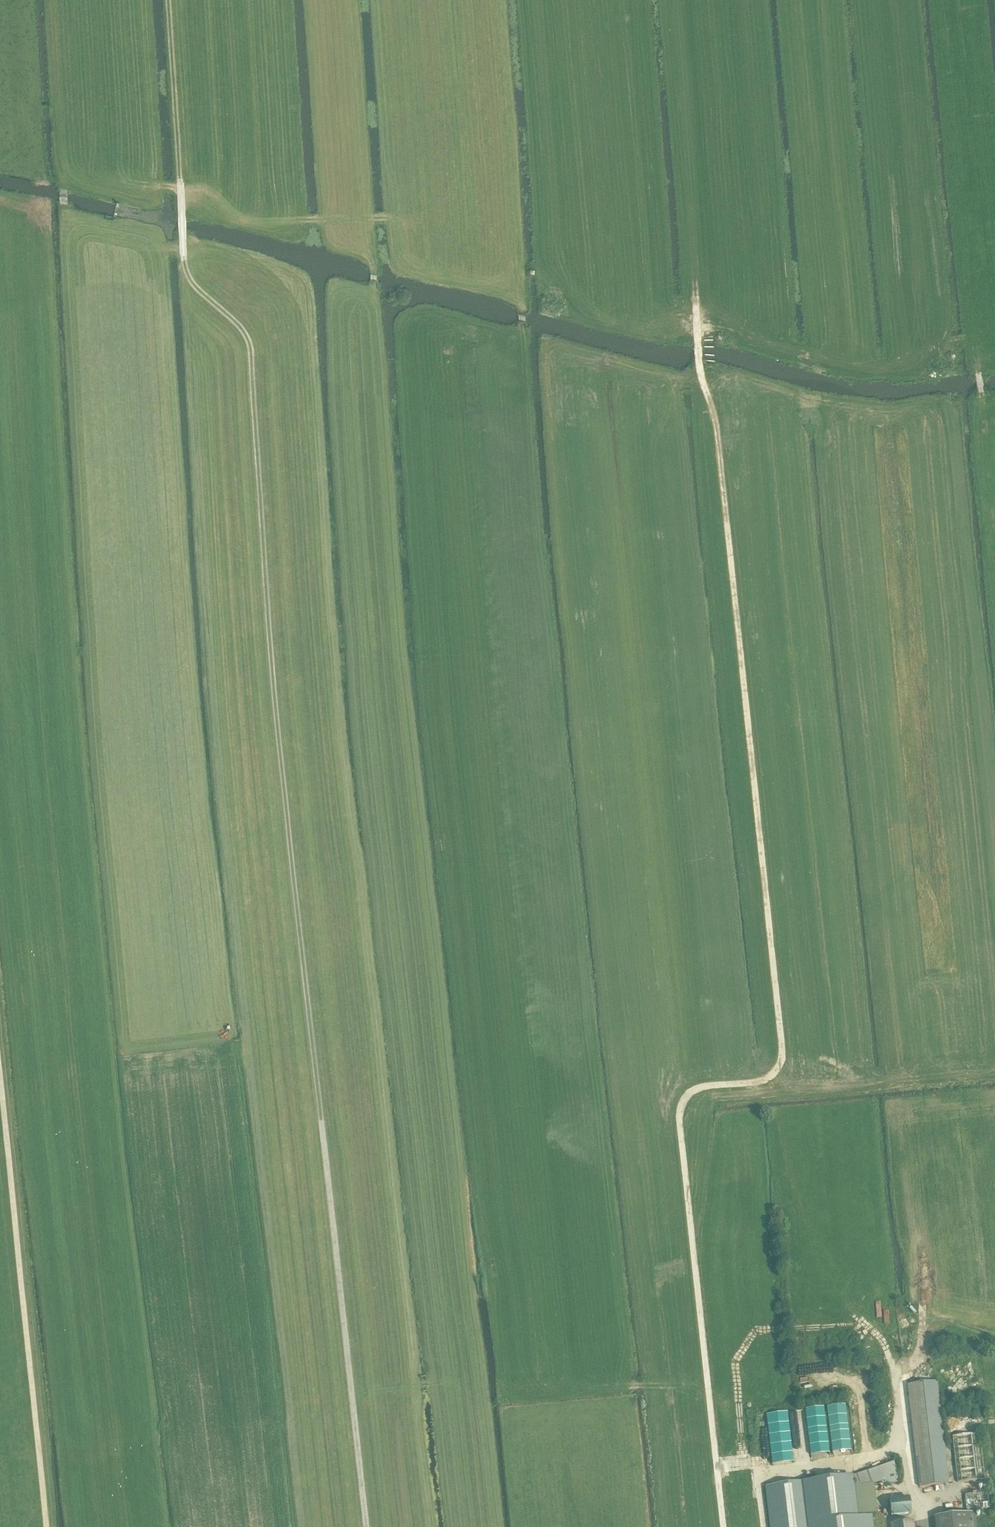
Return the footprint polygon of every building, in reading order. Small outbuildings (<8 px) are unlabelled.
[(920,1488),(949,1484),(938,1382),(908,1386),(920,1488)] [(958,1483),(984,1480),(979,1434),(953,1437),(958,1483)] [(874,1487),(898,1483),(894,1463),(854,1476),(856,1487),(873,1485),(874,1487)] [(771,1526),(872,1526),(870,1516),(856,1518),(851,1477),(766,1487),(771,1526)] [(987,1491),(963,1494),(965,1508),(966,1508),(966,1511),(989,1509),(989,1508),(994,1508),(993,1499),(988,1499),(987,1491)] [(891,1516),(912,1514),(910,1497),(889,1499),(891,1516)] [(976,1515),(935,1519),(936,1526),(977,1526),(976,1515)]
